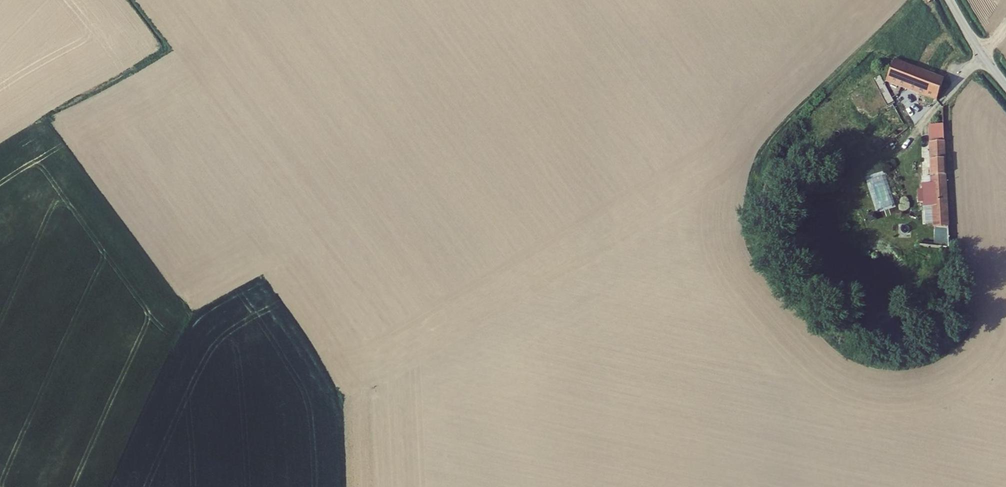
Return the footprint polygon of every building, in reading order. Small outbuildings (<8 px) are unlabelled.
[(896,63),(888,82),(937,102),(946,82),(896,63)] [(946,143),(946,126),(931,126),(931,143),(946,143)] [(946,143),(931,143),(932,186),(923,186),(924,204),(934,203),(934,208),(935,233),(949,233),(946,143)] [(868,176),(870,184),(887,179),(885,172),(868,176)]
